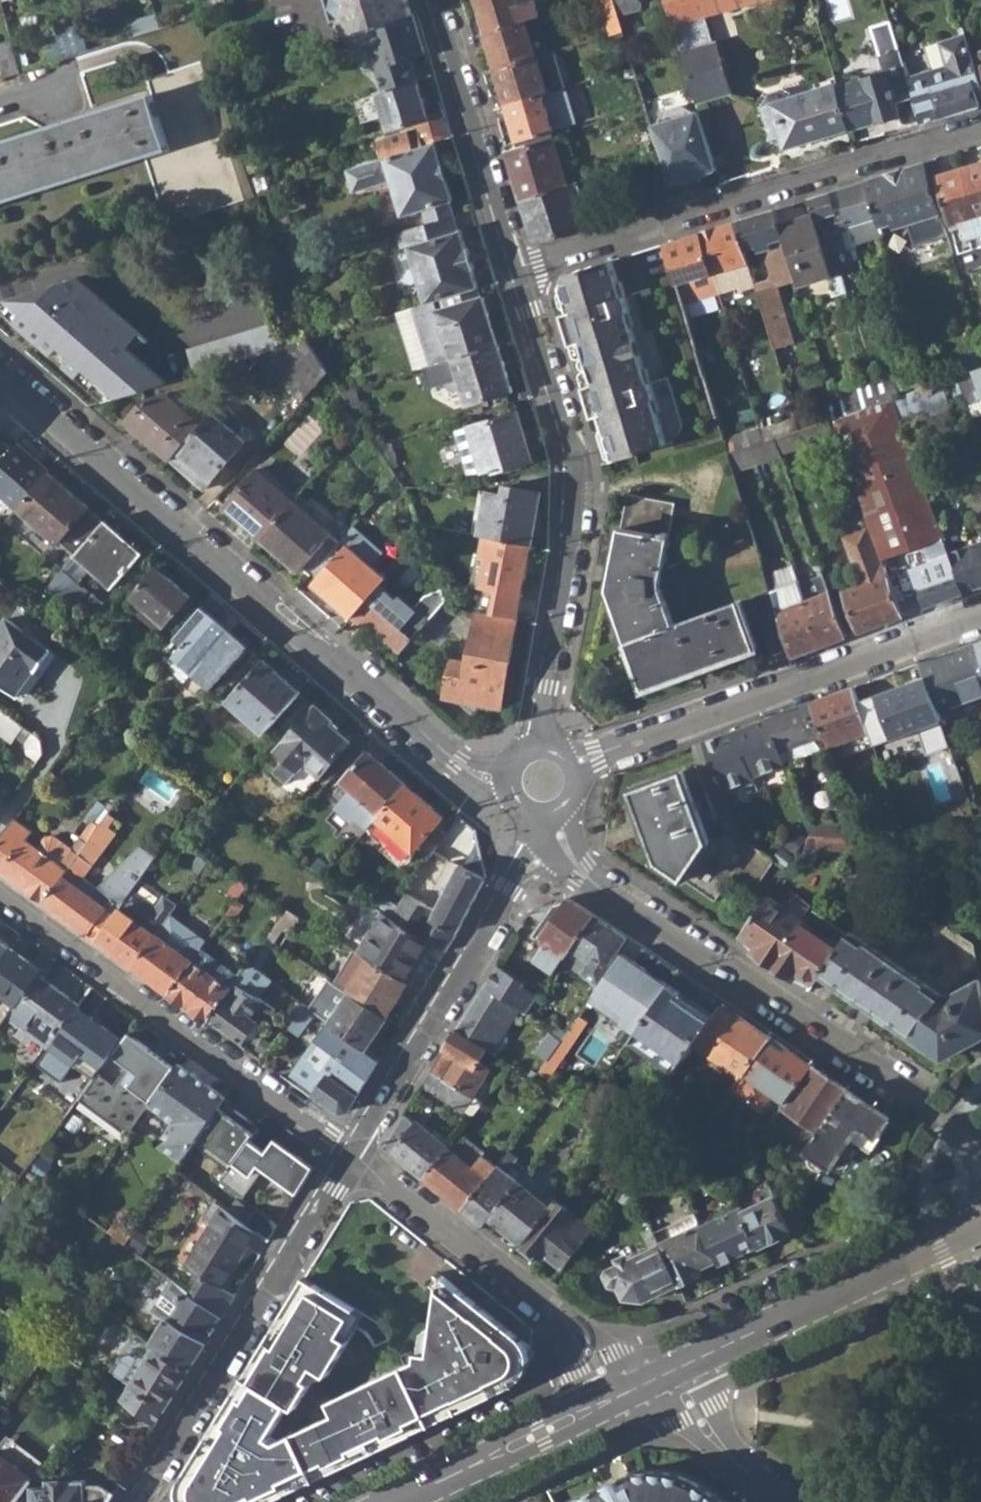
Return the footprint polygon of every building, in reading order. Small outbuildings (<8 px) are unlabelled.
[(344,36),(348,34),(413,14),(409,0),(333,0),(344,36)] [(486,35),(527,21),(541,17),(536,1),(521,5),(520,0),(475,0),(486,35)] [(606,37),(623,32),(617,15),(613,0),(595,0),(606,37)] [(642,9),(640,0),(613,0),(617,15),(642,9)] [(751,3),(762,0),(667,0),(698,103),(731,93),(707,15),(751,3)] [(373,48),(384,90),(418,80),(411,57),(425,54),(413,14),(348,34),(354,54),(373,48)] [(859,77),(836,83),(850,129),(898,115),(894,102),(913,96),(908,80),(892,19),(872,25),(886,75),(860,81),(859,77)] [(539,57),(527,21),(486,35),(496,70),(539,57)] [(52,50),(54,61),(86,50),(80,24),(54,31),(59,48),(52,50)] [(1,77),(23,70),(14,39),(0,43),(0,74),(1,77)] [(921,123),(980,105),(980,81),(977,68),(973,54),(969,39),(942,48),(948,68),(908,80),(913,96),(921,123)] [(977,68),(980,67),(980,51),(973,54),(977,68)] [(496,70),(507,106),(544,95),(562,89),(557,73),(544,78),(539,57),(496,70)] [(144,158),(166,226),(255,199),(214,59),(147,81),(152,98),(0,145),(0,203),(144,158)] [(388,128),(415,120),(429,114),(428,112),(418,80),(384,90),(356,98),(364,122),(384,115),(388,128)] [(770,142),(785,150),(850,129),(836,83),(791,97),(779,88),(767,93),(760,105),(770,142)] [(507,106),(518,142),(552,131),(555,131),(544,95),(507,106)] [(694,113),(681,106),(663,111),(659,123),(651,126),(665,173),(669,185),(686,180),(686,182),(718,170),(700,111),(694,113)] [(433,142),(450,136),(443,111),(429,114),(415,120),(418,127),(377,140),(383,158),(413,148),(433,142)] [(505,146),(522,199),(567,185),(552,131),(518,142),(505,146)] [(392,180),(403,216),(424,208),(428,223),(449,217),(455,215),(449,201),(452,199),(433,142),(413,148),(383,158),(347,169),(354,192),(392,180)] [(980,224),(980,163),(964,168),(980,224)] [(867,182),(881,225),(898,220),(900,225),(909,222),(916,244),(948,235),(926,164),(867,182)] [(980,248),(980,224),(964,168),(937,176),(961,254),(980,248)] [(636,182),(644,209),(673,200),(669,185),(665,173),(636,182)] [(839,190),(850,225),(850,226),(872,220),(875,232),(883,230),(881,225),(867,182),(839,190)] [(522,199),(535,242),(584,227),(572,184),(567,185),(522,199)] [(834,251),(847,248),(842,232),(852,229),(850,226),(850,225),(839,190),(810,199),(814,214),(833,273),(835,281),(843,279),(834,251)] [(778,209),(738,221),(746,249),(757,244),(761,258),(767,261),(770,276),(768,281),(756,284),(758,289),(776,351),(796,345),(778,286),(799,280),(790,251),(782,225),(778,209)] [(814,214),(782,225),(790,251),(799,280),(799,284),(833,273),(814,214)] [(410,245),(428,303),(437,300),(479,287),(474,270),(477,268),(471,248),(468,249),(463,231),(460,232),(455,215),(449,217),(428,223),(399,232),(404,247),(410,245)] [(854,238),(875,232),(872,220),(850,226),(852,229),(853,235),(854,238)] [(738,295),(758,289),(756,284),(750,263),(746,249),(738,221),(701,233),(720,296),(738,291),(738,295)] [(853,235),(852,229),(842,232),(847,248),(856,245),(854,238),(853,235)] [(667,243),(686,307),(720,296),(701,233),(667,243)] [(559,288),(612,462),(668,445),(658,412),(661,411),(649,368),(645,369),(632,327),(635,326),(623,282),(619,283),(612,259),(567,274),(559,288)] [(0,305),(97,387),(117,406),(170,391),(122,349),(151,338),(81,274),(0,305)] [(479,287),(437,300),(440,310),(417,316),(432,365),(438,363),(499,344),(479,287)] [(428,303),(414,307),(417,316),(440,310),(437,300),(428,303)] [(272,325),(186,349),(193,372),(279,348),(272,325)] [(297,331),(279,337),(281,347),(300,342),(297,331)] [(258,359),(304,399),(329,370),(309,339),(300,342),(281,347),(279,348),(263,353),(258,359)] [(499,344),(438,363),(444,382),(459,378),(467,406),(513,392),(499,344)] [(968,409),(980,405),(976,393),(980,391),(980,369),(957,377),(965,400),(968,409)] [(903,391),(922,385),(917,371),(899,377),(903,391)] [(868,387),(873,405),(890,400),(902,395),(897,377),(868,387)] [(933,412),(965,400),(957,377),(939,383),(924,388),(933,412)] [(924,388),(902,395),(890,400),(899,424),(933,412),(924,388)] [(127,420),(172,458),(205,420),(170,391),(147,397),(127,420)] [(911,569),(925,608),(965,594),(949,552),(901,429),(899,424),(890,400),(873,405),(830,420),(835,436),(870,528),(882,560),(925,543),(931,563),(911,569)] [(493,463),(495,470),(533,459),(519,410),(457,429),(470,470),(493,463)] [(172,458),(205,489),(246,443),(211,413),(205,420),(172,458)] [(760,430),(763,443),(773,439),(799,430),(796,418),(760,430)] [(779,455),(835,436),(830,420),(799,430),(773,439),(779,455)] [(729,454),(734,473),(780,457),(779,455),(773,439),(763,443),(729,454)] [(18,507),(49,472),(18,444),(0,465),(0,492),(18,507)] [(385,489),(397,476),(392,467),(378,482),(385,489)] [(225,505),(261,538),(295,501),(257,468),(225,505)] [(15,509),(57,544),(90,507),(49,472),(18,507),(15,509)] [(486,536),(532,544),(542,491),(507,485),(505,494),(482,490),(473,534),(486,536)] [(609,588),(646,688),(758,649),(749,624),(761,620),(753,595),(769,589),(753,537),(664,568),(676,504),(628,493),(609,588)] [(261,538),(299,570),(302,567),(310,573),(313,570),(339,541),(295,501),(261,538)] [(92,570),(113,587),(142,554),(105,522),(66,566),(83,580),(92,570)] [(314,584),(352,617),(382,582),(387,577),(373,564),(384,552),(353,525),(339,541),(313,570),(320,576),(314,584)] [(882,560),(870,528),(843,538),(850,556),(855,554),(861,572),(869,569),(873,580),(865,583),(845,591),(844,591),(859,632),(903,616),(888,575),(882,560)] [(476,585),(522,593),(532,544),(486,536),(476,585)] [(949,552),(965,594),(980,588),(980,540),(949,552)] [(132,597),(166,626),(191,596),(157,567),(132,597)] [(861,572),(865,583),(873,580),(869,569),(861,572)] [(769,589),(789,658),(848,636),(825,575),(797,584),(796,581),(769,589)] [(367,623),(400,652),(427,622),(382,582),(352,617),(364,628),(367,623)] [(180,660),(212,687),(248,647),(203,607),(176,637),(184,643),(168,662),(174,667),(180,660)] [(445,696),(501,706),(515,632),(518,619),(479,612),(468,661),(452,658),(445,696)] [(16,693),(51,650),(8,617),(0,627),(0,681),(16,693)] [(936,712),(980,696),(980,658),(976,642),(919,663),(924,677),(936,712)] [(228,701),(265,733),(300,693),(262,660),(228,701)] [(867,733),(871,744),(939,720),(936,712),(924,677),(857,702),(867,733)] [(825,736),(829,747),(867,733),(857,702),(853,687),(812,702),(825,736)] [(774,736),(779,752),(820,737),(824,748),(825,753),(831,750),(829,747),(825,736),(812,702),(767,718),(774,736)] [(298,771),(313,784),(349,742),(329,724),(331,720),(315,707),(280,747),(302,767),(298,771)] [(11,739),(21,725),(0,709),(0,732),(11,739)] [(736,730),(752,778),(785,766),(783,763),(783,761),(779,752),(774,736),(767,718),(736,730)] [(705,741),(717,777),(723,794),(754,784),(752,778),(736,730),(705,741)] [(783,763),(824,748),(820,737),(779,752),(783,761),(783,763)] [(354,820),(366,830),(375,820),(378,816),(404,785),(368,753),(341,783),(351,791),(335,809),(351,824),(354,820)] [(658,863),(715,902),(730,880),(751,895),(773,862),(738,835),(730,813),(716,818),(708,793),(693,797),(683,770),(631,789),(658,863)] [(375,820),(412,851),(441,817),(404,785),(378,816),(375,820)] [(110,813),(104,821),(111,827),(117,818),(110,813)] [(38,846),(27,838),(33,830),(16,819),(0,841),(0,869),(44,902),(88,842),(80,835),(72,847),(60,863),(38,846)] [(93,820),(80,835),(88,842),(101,825),(93,820)] [(99,941),(135,890),(158,858),(144,848),(100,888),(84,877),(118,832),(111,827),(104,821),(101,825),(88,842),(44,902),(99,941)] [(801,845),(809,833),(806,827),(799,821),(781,846),(793,857),(801,845)] [(809,833),(850,834),(845,823),(805,823),(806,827),(809,833)] [(801,845),(850,846),(858,835),(850,834),(809,833),(801,845)] [(38,846),(60,863),(72,847),(56,835),(45,836),(38,846)] [(426,938),(448,950),(487,880),(479,841),(465,867),(461,865),(436,909),(407,892),(391,917),(426,938)] [(229,893),(238,899),(247,886),(239,880),(229,893)] [(159,907),(135,890),(99,941),(134,968),(173,914),(180,905),(167,896),(159,907)] [(736,940),(773,965),(802,920),(766,897),(736,940)] [(532,963),(552,977),(562,961),(571,949),(594,915),(570,899),(554,904),(534,933),(546,942),(532,963)] [(416,954),(426,938),(391,917),(368,904),(344,943),(355,950),(410,983),(425,960),(416,954)] [(811,907),(802,920),(837,945),(846,932),(811,907)] [(270,936),(288,949),(301,930),(293,924),(298,916),(289,910),(270,936)] [(134,968),(170,993),(203,948),(208,941),(173,914),(134,968)] [(571,949),(562,961),(581,974),(580,975),(599,988),(614,966),(623,953),(631,941),(594,915),(571,949)] [(819,972),(837,945),(802,920),(773,965),(808,990),(819,972)] [(943,1058),(952,1052),(980,1036),(980,987),(979,979),(951,995),(939,991),(848,929),(846,932),(837,945),(819,972),(943,1058)] [(10,944),(0,937),(0,958),(10,944)] [(241,977),(203,948),(170,993),(208,1022),(212,1017),(239,980),(241,977)] [(352,991),(381,1011),(389,997),(398,1002),(410,983),(355,950),(336,981),(352,991)] [(590,1001),(637,1032),(669,985),(623,953),(614,966),(599,988),(590,1001)] [(239,980),(212,1017),(245,1041),(248,1037),(257,1039),(279,1010),(263,997),(275,981),(251,964),(241,977),(239,980)] [(520,1007),(528,1013),(538,998),(522,989),(525,982),(497,964),(484,985),(520,1007)] [(10,1013),(35,1031),(51,1043),(57,1035),(80,1003),(40,973),(10,1013)] [(80,1003),(57,1035),(72,1046),(93,1018),(112,1032),(128,1011),(93,985),(80,1003)] [(457,1030),(494,1052),(520,1007),(484,985),(457,1030)] [(633,1037),(678,1068),(694,1043),(714,1016),(669,985),(637,1032),(633,1037)] [(331,1022),(368,1049),(379,1032),(376,1029),(386,1014),(381,1011),(352,991),(331,1022)] [(386,1014),(389,1017),(398,1002),(389,997),(381,1011),(386,1014)] [(304,1003),(288,1025),(302,1036),(319,1014),(304,1003)] [(694,1043),(742,1076),(770,1036),(722,1003),(714,1016),(694,1043)] [(537,1078),(545,1083),(587,1021),(580,1016),(537,1078)] [(350,1111),(381,1059),(368,1049),(331,1022),(291,1075),(342,1113),(350,1111)] [(468,1092),(475,1096),(499,1055),(494,1052),(457,1030),(432,1070),(468,1092)] [(150,1103),(176,1066),(129,1031),(112,1053),(127,1064),(113,1083),(98,1072),(82,1095),(132,1130),(150,1103)] [(51,1043),(47,1048),(68,1063),(78,1050),(72,1046),(57,1035),(51,1043)] [(768,1101),(779,1110),(783,1105),(811,1064),(770,1036),(742,1076),(734,1088),(760,1107),(764,1106),(768,1101)] [(163,1143),(184,1158),(195,1142),(220,1106),(227,1095),(179,1061),(176,1066),(150,1103),(178,1121),(163,1143)] [(783,1105),(820,1131),(848,1090),(811,1064),(783,1105)] [(423,1085),(458,1108),(468,1092),(432,1070),(423,1085)] [(814,1166),(821,1170),(822,1170),(832,1164),(860,1125),(876,1137),(889,1118),(848,1090),(820,1131),(807,1149),(814,1155),(812,1161),(814,1166)] [(132,1130),(82,1095),(79,1100),(128,1135),(132,1130)] [(233,1116),(238,1110),(230,1104),(225,1110),(233,1116)] [(220,1106),(195,1142),(228,1168),(253,1133),(259,1126),(238,1110),(233,1116),(225,1110),(220,1106)] [(253,1133),(309,1173),(322,1153),(268,1113),(259,1126),(253,1133)] [(386,1147),(424,1178),(448,1147),(406,1113),(386,1147)] [(22,1177),(27,1169),(36,1157),(25,1148),(11,1144),(0,1136),(0,1160),(22,1177)] [(424,1178),(464,1210),(489,1179),(498,1166),(482,1153),(472,1165),(448,1147),(424,1178)] [(491,1218),(519,1182),(520,1180),(524,1175),(512,1165),(518,1156),(511,1150),(498,1166),(489,1179),(464,1210),(484,1226),(491,1218)] [(36,1157),(27,1169),(37,1176),(46,1164),(36,1157)] [(491,1218),(523,1243),(551,1207),(557,1199),(558,1198),(527,1172),(524,1175),(520,1180),(519,1182),(491,1218)] [(792,1232),(775,1196),(767,1181),(758,1187),(755,1194),(756,1204),(743,1211),(760,1247),(792,1232)] [(226,1206),(217,1199),(205,1217),(211,1221),(186,1261),(202,1272),(190,1290),(223,1313),(236,1293),(223,1285),(258,1229),(226,1206)] [(543,1252),(563,1268),(593,1228),(557,1199),(551,1207),(523,1243),(540,1256),(543,1252)] [(719,1259),(722,1265),(760,1247),(743,1211),(741,1206),(702,1223),(719,1259)] [(696,1211),(670,1224),(675,1237),(659,1244),(678,1286),(699,1277),(696,1271),(719,1259),(702,1223),(696,1211)] [(112,1233),(127,1243),(133,1233),(119,1223),(112,1233)] [(653,1232),(659,1244),(675,1237),(670,1224),(653,1232)] [(678,1286),(659,1244),(609,1268),(604,1277),(609,1286),(616,1288),(618,1287),(625,1299),(645,1301),(678,1286)] [(190,1290),(172,1276),(153,1307),(166,1316),(151,1341),(156,1344),(190,1369),(223,1313),(190,1290)] [(404,1367),(330,1403),(336,1415),(278,1443),(270,1438),(290,1406),(297,1410),(313,1384),(308,1381),(315,1368),(329,1377),(350,1341),(341,1336),(358,1309),(307,1278),(297,1295),(283,1317),(285,1325),(278,1335),(274,1333),(256,1361),(261,1364),(251,1381),(241,1397),(236,1394),(219,1423),(223,1425),(216,1437),(209,1438),(184,1479),(182,1485),(182,1495),(187,1501),(268,1501),(431,1424),(516,1384),(516,1378),(527,1362),(533,1359),(531,1345),(523,1335),(450,1276),(446,1278),(440,1286),(437,1311),(444,1312),(443,1324),(434,1327),(435,1328),(431,1355),(421,1353),(418,1361),(404,1367)] [(444,1312),(437,1311),(434,1327),(443,1324),(444,1312)] [(435,1328),(434,1327),(422,1333),(418,1353),(421,1353),(431,1355),(435,1328)] [(190,1369),(156,1344),(151,1352),(134,1342),(116,1364),(118,1366),(112,1376),(129,1386),(123,1396),(145,1412),(157,1421),(190,1369)] [(530,1370),(533,1359),(527,1362),(516,1378),(516,1384),(520,1382),(530,1370)] [(261,1364),(256,1361),(246,1378),(236,1394),(241,1397),(251,1381),(261,1364)] [(157,1421),(145,1412),(133,1429),(147,1438),(157,1421)] [(223,1425),(219,1423),(209,1438),(216,1437),(223,1425)] [(35,1475),(0,1448),(0,1501),(15,1501),(35,1475)] [(115,1491),(104,1484),(92,1483),(91,1478),(54,1477),(54,1471),(44,1463),(35,1475),(15,1501),(108,1501),(115,1491)] [(716,1492),(696,1478),(682,1472),(666,1469),(648,1469),(631,1472),(615,1478),(566,1501),(728,1501),(716,1492)]
